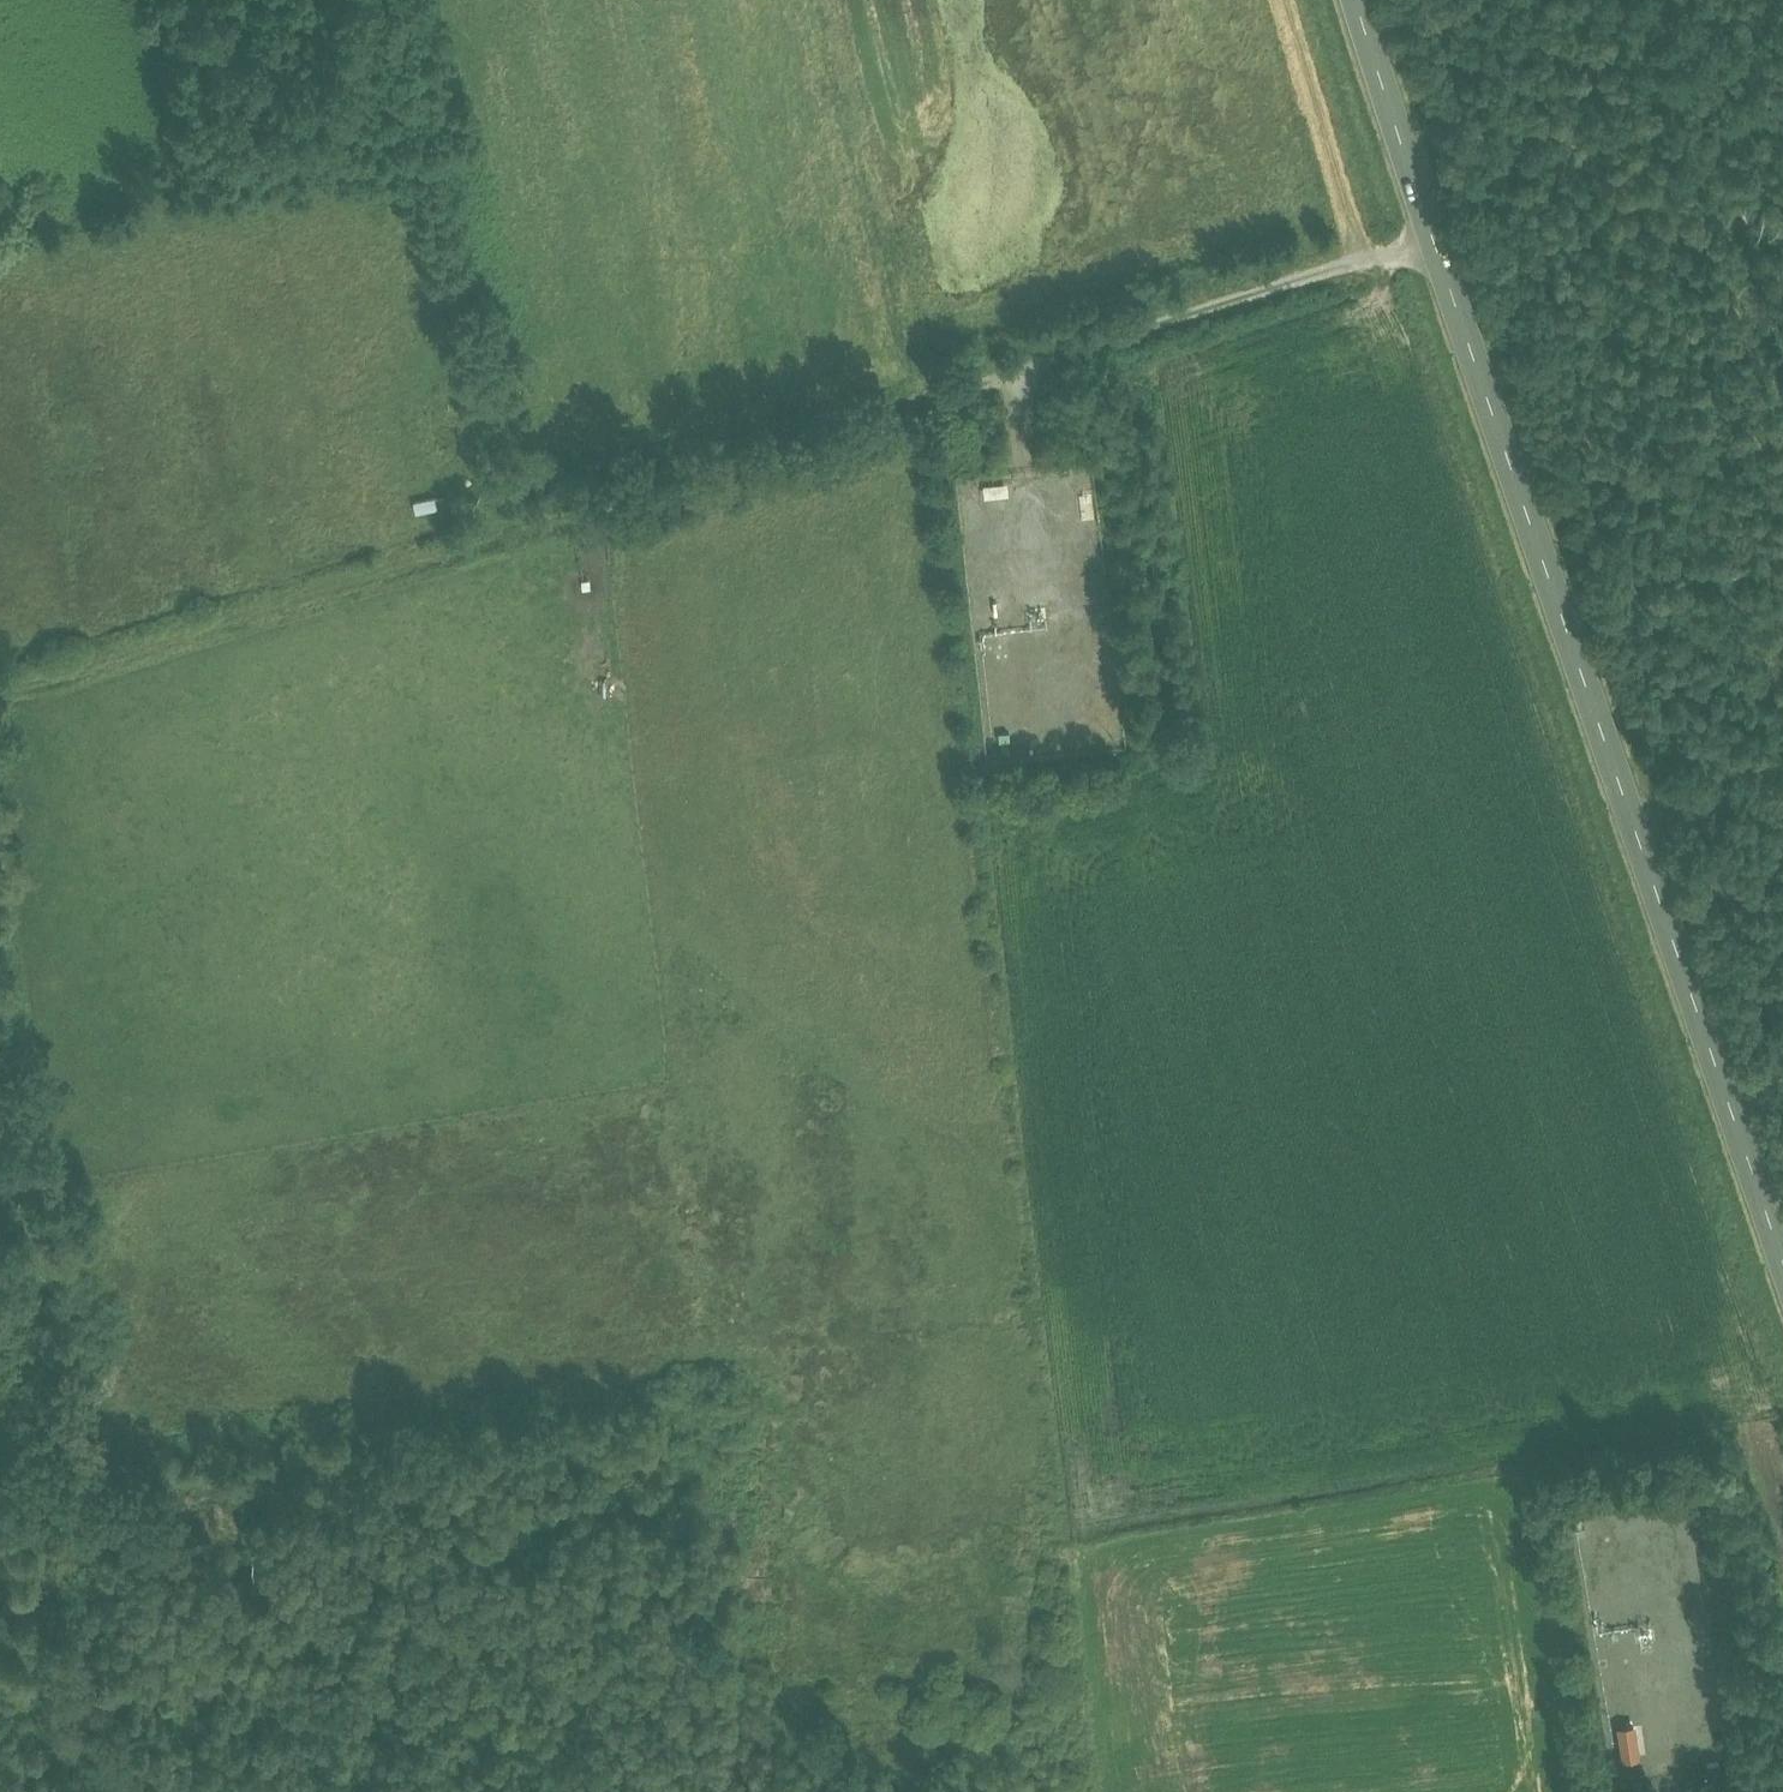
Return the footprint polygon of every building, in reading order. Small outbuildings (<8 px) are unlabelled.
[(979,485),(980,495),(1003,494),(1003,484),(979,485)] [(1633,1723),(1613,1723),(1613,1758),(1633,1758),(1633,1723)]
